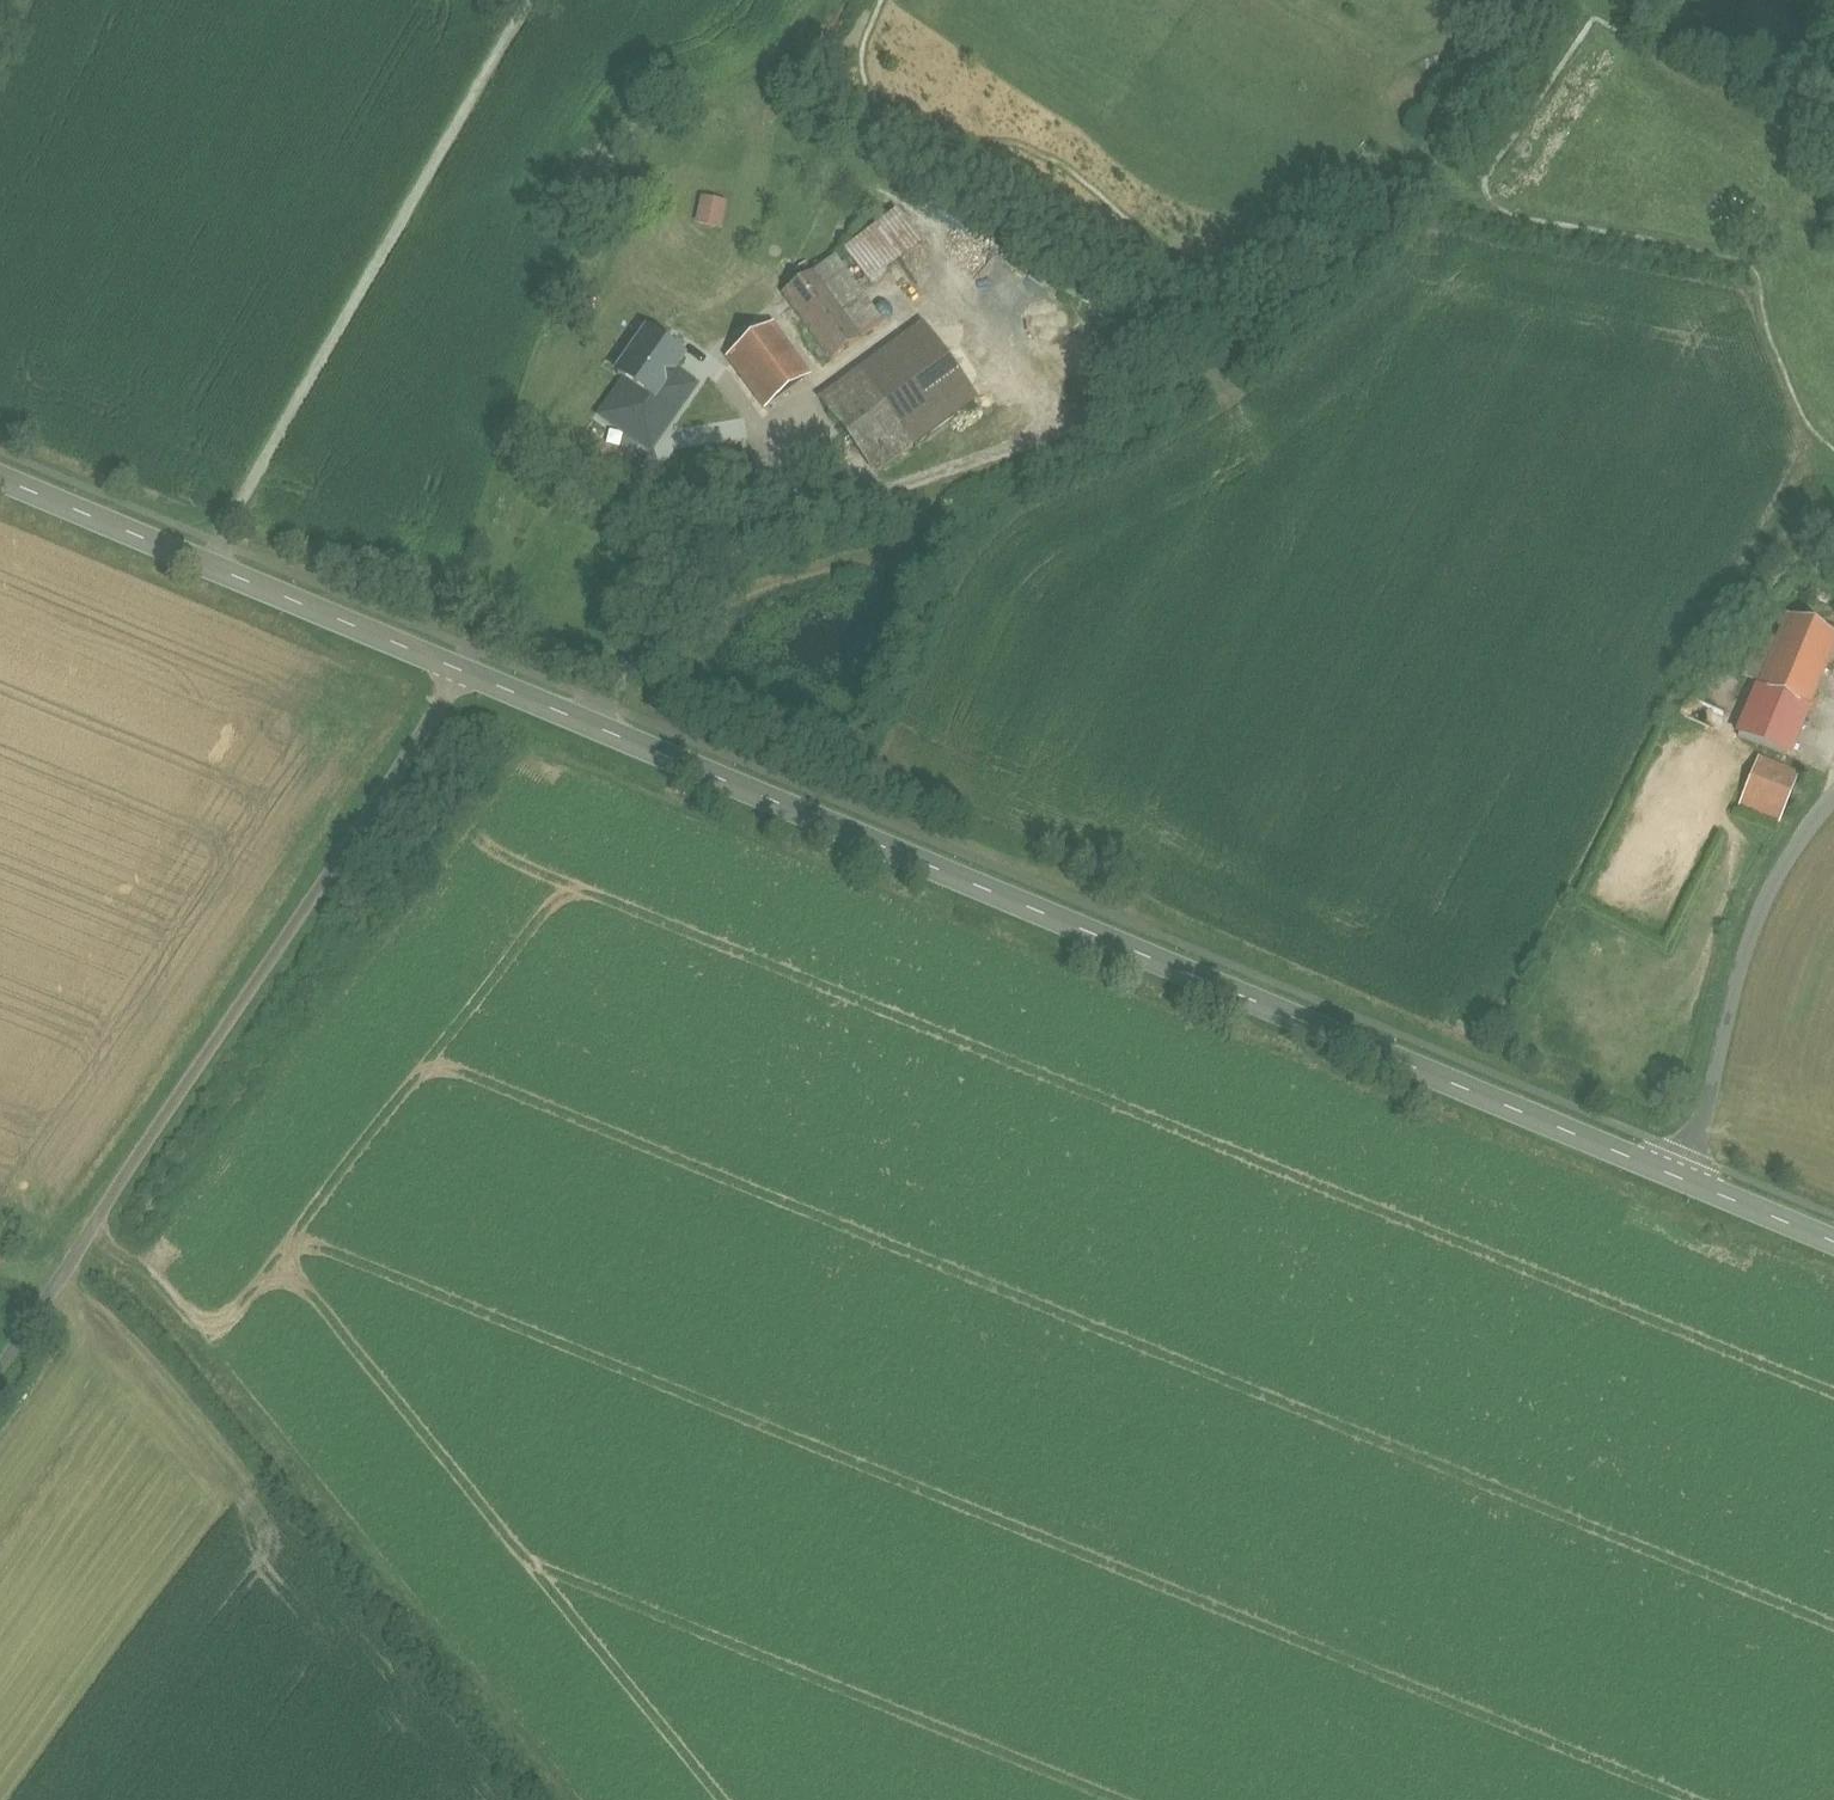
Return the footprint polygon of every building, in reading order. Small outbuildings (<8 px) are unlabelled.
[(700,224),(726,227),(729,200),(702,197),(700,224)] [(899,210),(846,250),(874,287),(927,247),(899,210)] [(843,258),(789,297),(837,362),(891,323),(843,258)] [(817,378),(747,281),(697,316),(768,414),(817,378)] [(931,327),(825,402),(880,478),(986,403),(931,327)] [(647,332),(617,376),(627,383),(602,418),(650,451),(694,388),(672,373),(683,357),(647,332)] [(1833,659),(1833,636),(1787,618),(1759,689),(1814,711),(1833,659)] [(1793,762),(1814,711),(1759,689),(1756,688),(1736,739),(1793,762)] [(1802,775),(1762,759),(1740,814),(1780,830),(1802,775)]
